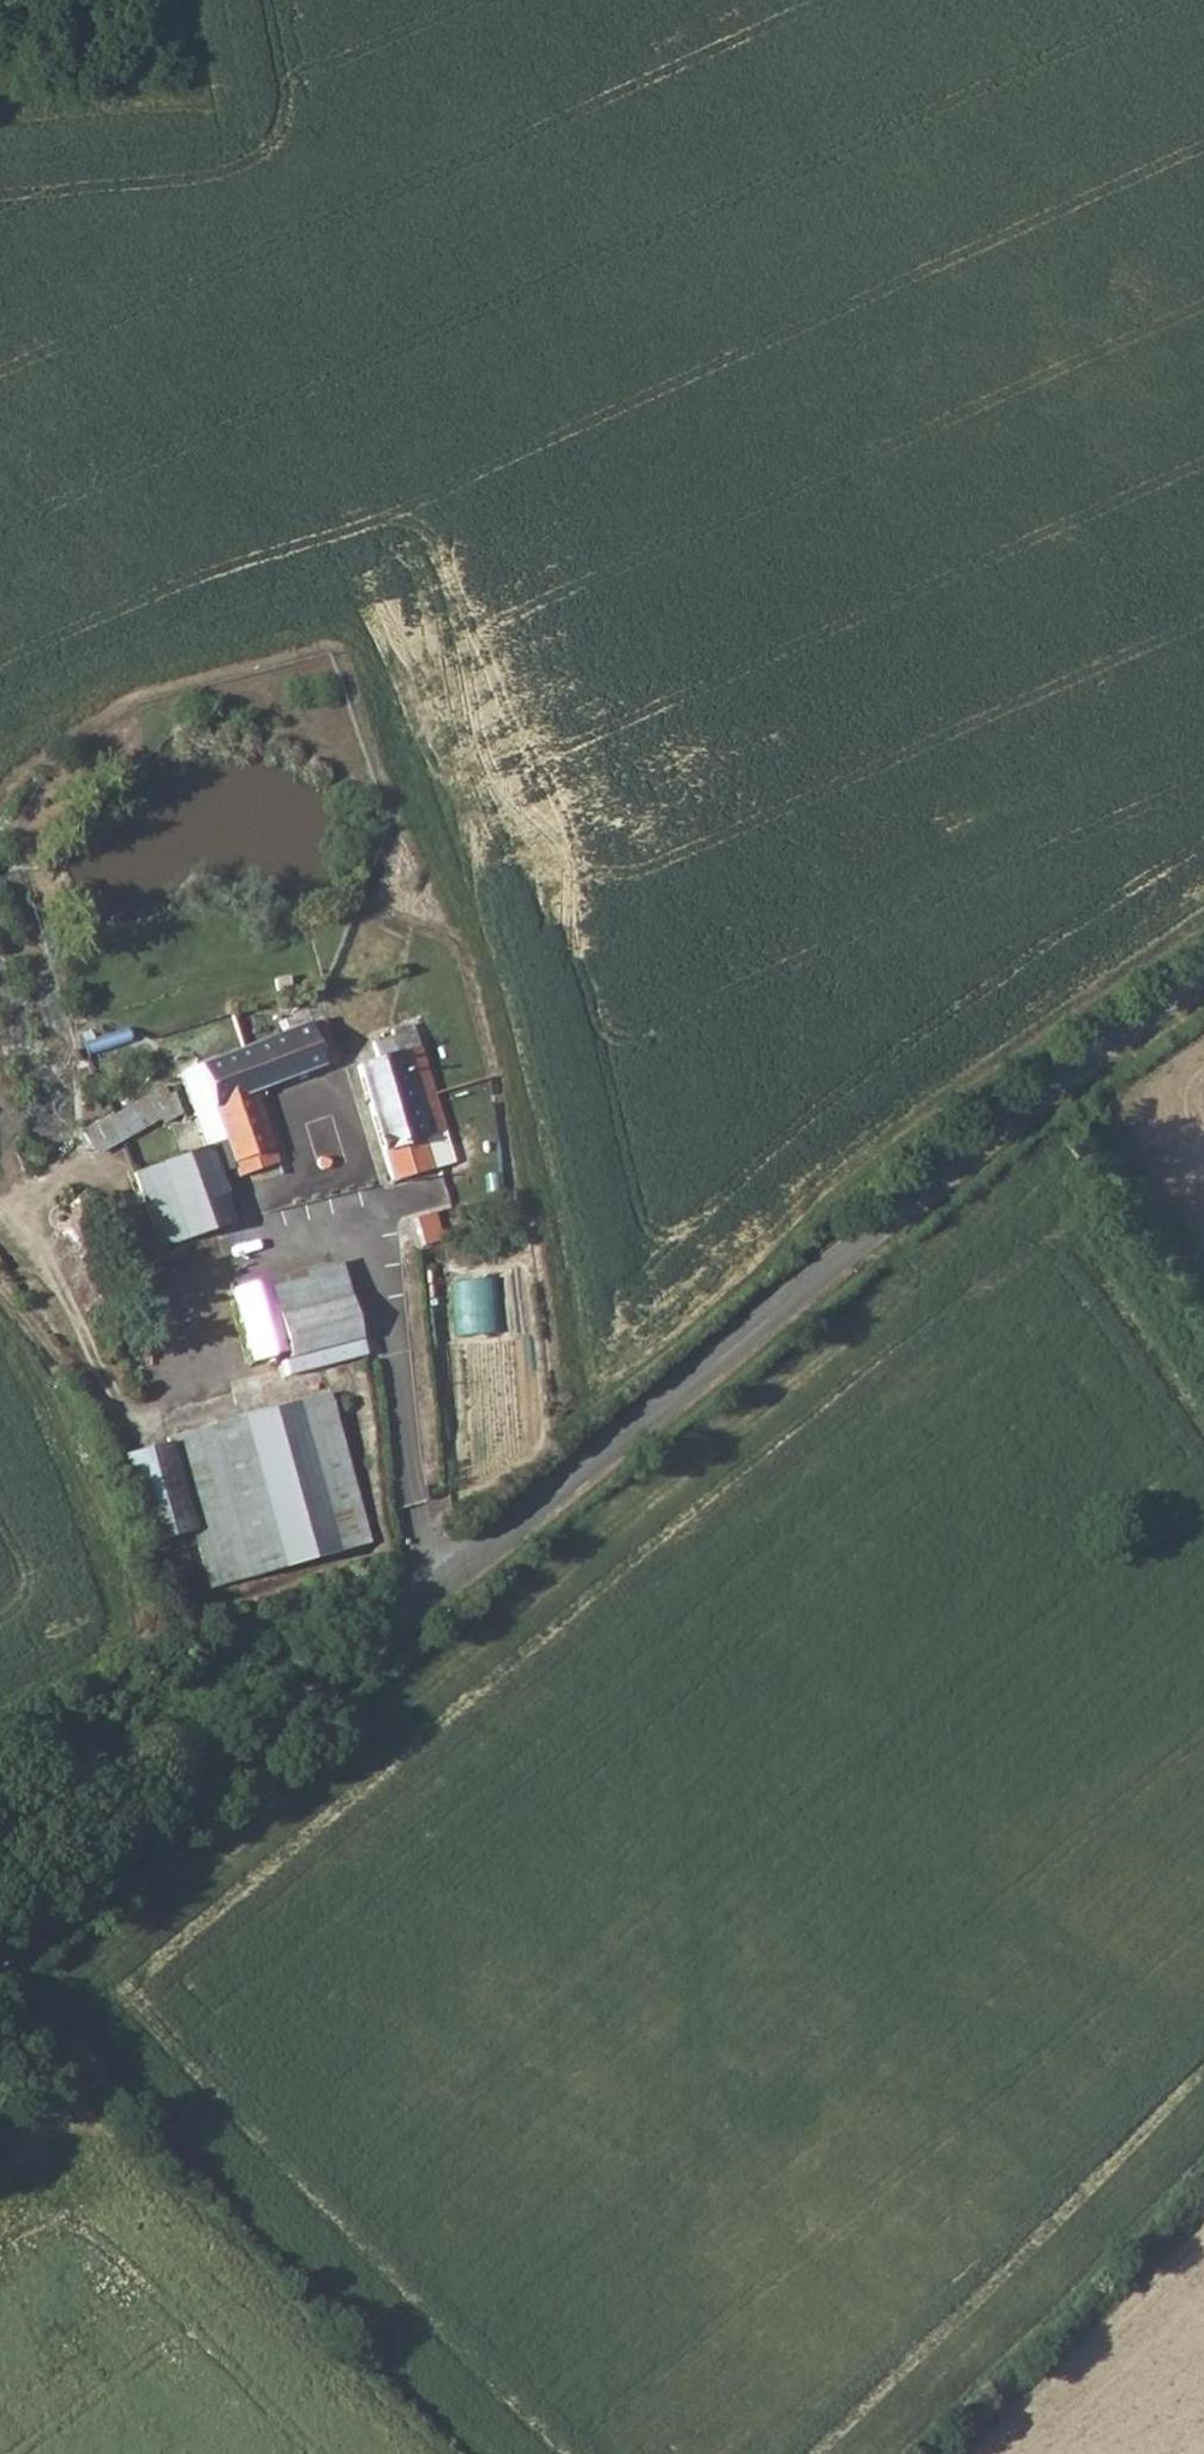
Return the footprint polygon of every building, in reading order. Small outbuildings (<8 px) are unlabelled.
[(329,1016),(203,1063),(213,1090),(207,1093),(209,1104),(216,1102),(229,1141),(238,1167),(241,1176),(284,1161),(261,1090),(345,1059),(329,1016)] [(382,1055),(362,1063),(397,1179),(438,1165),(428,1135),(444,1129),(412,1020),(392,1026),(395,1033),(377,1038),(382,1055)] [(99,1156),(182,1109),(167,1083),(84,1130),(99,1156)] [(438,1209),(418,1216),(427,1246),(449,1237),(438,1209)] [(368,1357),(346,1261),(235,1285),(252,1361),(284,1354),(289,1375),(368,1357)] [(458,1277),(457,1334),(505,1335),(506,1278),(458,1277)] [(287,1568),(244,1417),(169,1438),(212,1590),(287,1568)]
